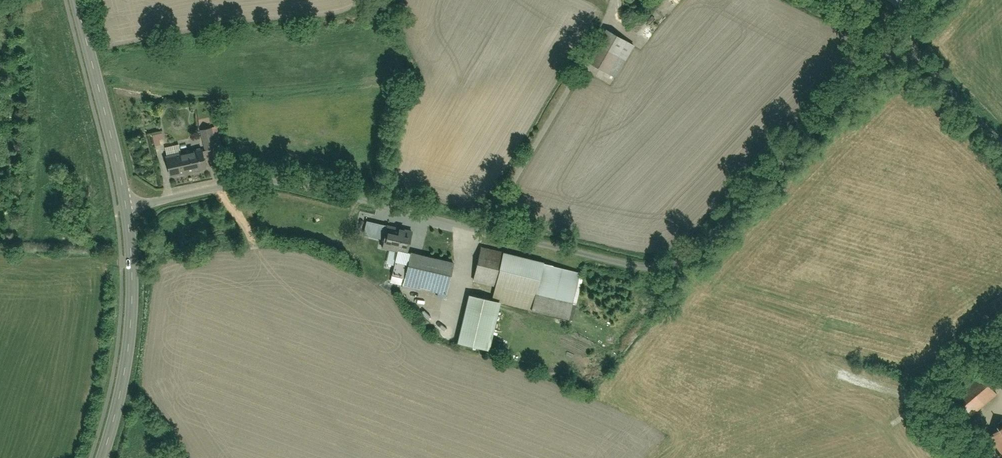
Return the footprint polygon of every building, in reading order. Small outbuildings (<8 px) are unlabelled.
[(631,44),(606,30),(588,63),(613,77),(631,44)] [(217,127),(206,129),(211,149),(222,146),(217,127)] [(162,133),(154,134),(156,145),(164,144),(162,133)] [(207,150),(171,159),(175,176),(211,168),(207,150)] [(403,234),(392,230),(388,246),(404,251),(404,249),(411,251),(416,232),(404,229),(403,234)] [(582,270),(485,247),(477,281),(497,286),(494,299),(494,301),(504,303),(571,319),(582,270)] [(411,251),(404,249),(404,251),(396,282),(450,296),(458,263),(411,251)] [(494,299),(473,294),(461,342),(493,350),(504,303),(494,301),(494,299)] [(980,378),(949,403),(963,421),(994,396),(980,378)] [(990,436),(1001,453),(1001,428),(990,436)]
